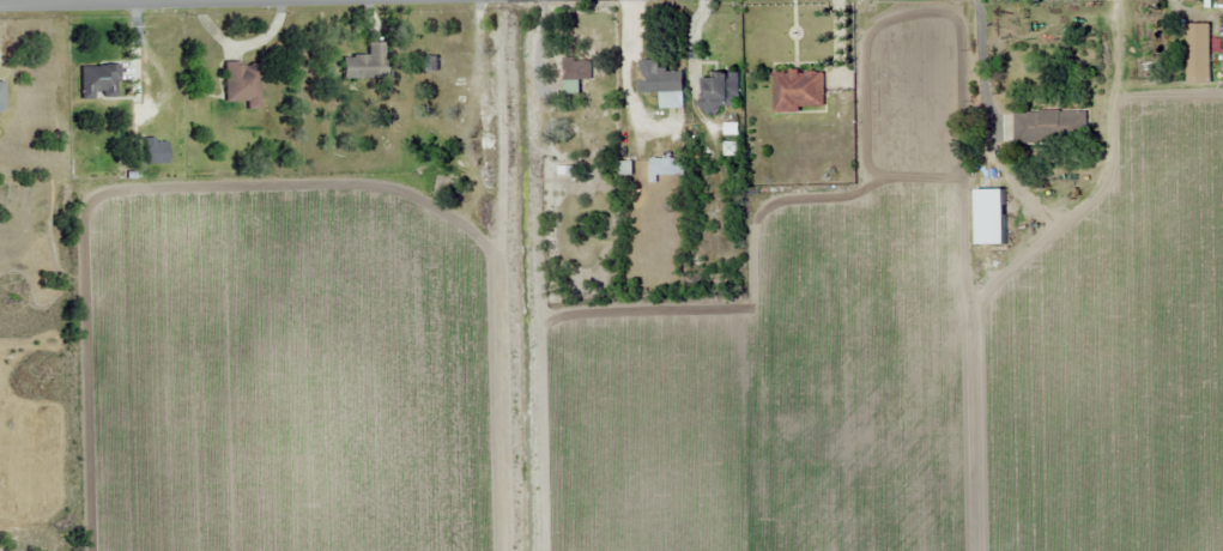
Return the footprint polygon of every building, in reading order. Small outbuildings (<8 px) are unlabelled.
[(1209,24),(1186,24),(1186,78),(1209,78),(1209,24)] [(341,79),(382,79),(382,43),(367,43),(367,56),(341,56),(341,79)] [(590,59),(564,59),(564,81),(590,81),(590,59)] [(683,109),(684,71),(659,71),(659,61),(639,60),(639,93),(660,93),(660,108),(683,109)] [(223,102),(244,102),(244,110),(258,110),(258,63),(223,63),(223,102)] [(117,65),(79,65),(79,99),(117,99),(117,65)] [(738,75),(700,76),(701,110),(739,109),(738,75)] [(1088,143),(1087,111),(1015,112),(1015,143),(1088,143)] [(141,164),(164,164),(164,139),(141,139),(141,164)] [(649,153),(649,177),(684,177),(684,158),(665,158),(665,153),(649,153)] [(973,177),(973,197),(992,197),(992,177),(973,177)]
